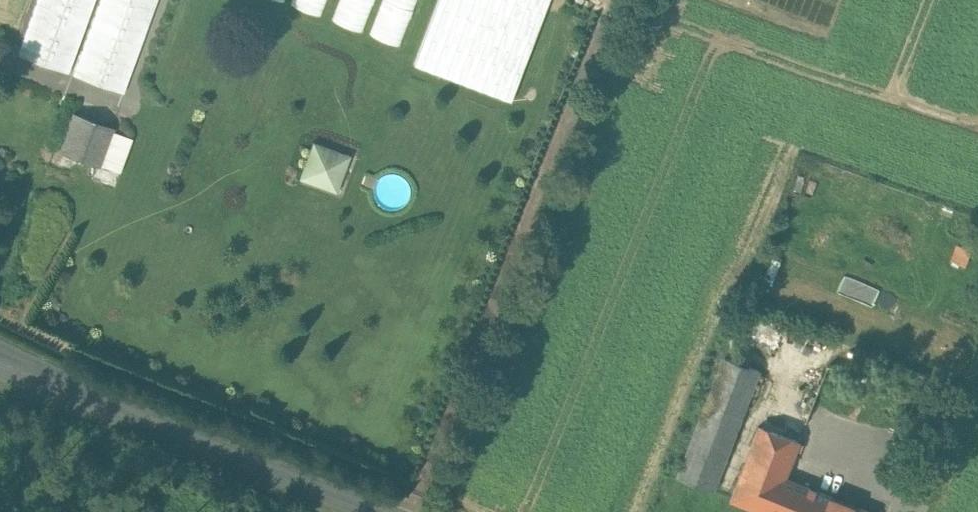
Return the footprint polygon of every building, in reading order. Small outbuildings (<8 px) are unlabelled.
[(19,57),(69,75),(96,0),(40,0),(19,57)] [(74,77),(124,95),(159,0),(103,0),(74,77)] [(368,31),(379,0),(288,0),(290,1),(289,3),(328,16),(328,18),(368,31)] [(546,0),(439,0),(419,68),(518,97),(546,0)] [(111,127),(75,114),(61,150),(97,163),(111,127)] [(350,155),(313,141),(299,178),(336,191),(350,155)] [(958,244),(952,258),(967,263),(972,249),(958,244)] [(873,304),(880,286),(845,273),(838,291),(873,304)] [(725,354),(679,475),(714,488),(760,368),(725,354)] [(785,475),(799,438),(762,424),(734,496),(776,511),(834,511),(840,497),(785,475)] [(840,497),(834,511),(876,511),(872,510),(872,509),(840,497)]
